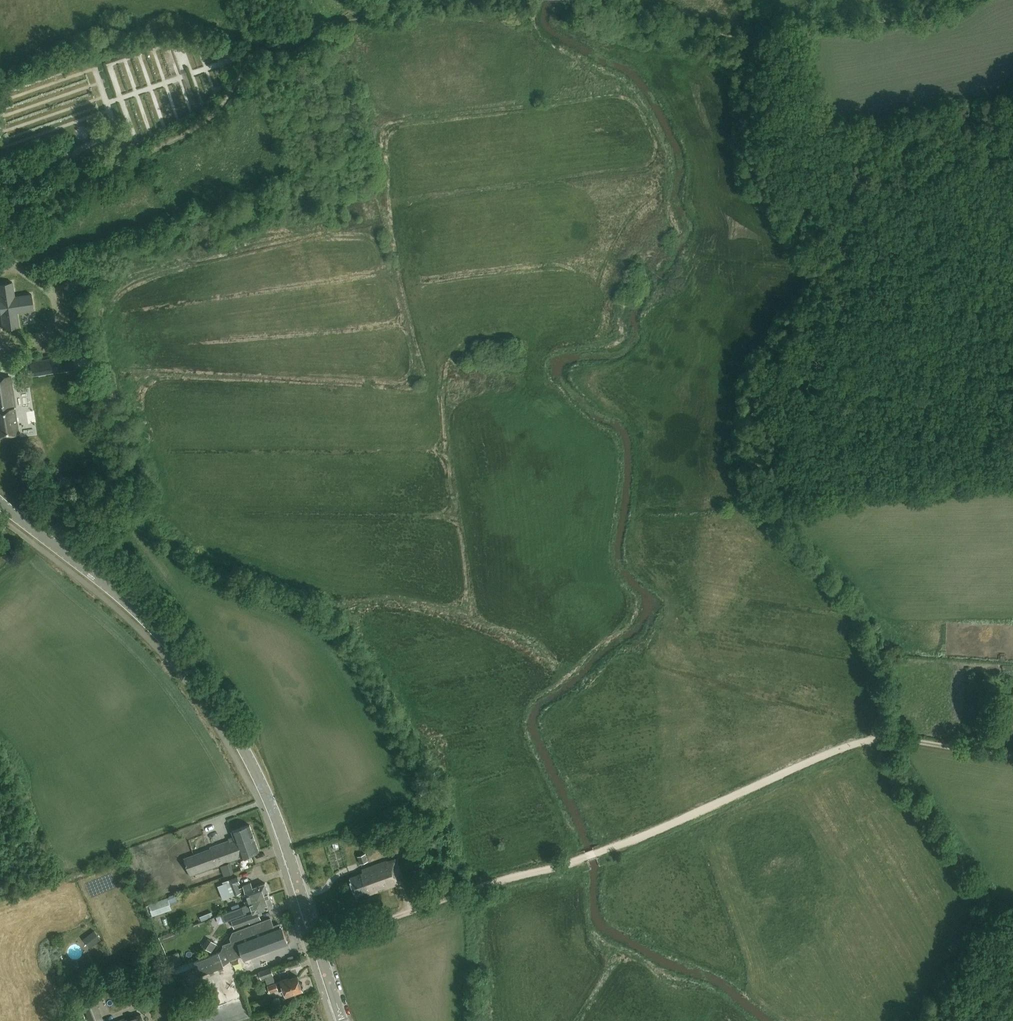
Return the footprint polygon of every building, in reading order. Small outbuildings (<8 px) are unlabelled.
[(80,135),(87,140),(91,134),(84,129),(80,135)] [(0,314),(1,314),(3,329),(19,327),(17,312),(34,309),(31,294),(14,296),(12,282),(0,283),(0,313),(0,314)] [(72,354),(51,358),(30,362),(32,374),(53,371),(75,367),(72,354)] [(0,378),(0,437),(19,434),(9,376),(0,378)] [(1006,708),(1003,728),(1012,730),(1012,709),(1006,708)] [(232,830),(235,839),(239,849),(231,852),(234,859),(241,857),(259,850),(250,824),(232,830)] [(190,875),(234,859),(231,852),(239,849),(235,839),(230,841),(229,840),(210,847),(210,848),(184,858),(190,875)] [(358,856),(360,864),(368,861),(365,853),(358,856)] [(362,873),(350,877),(357,895),(368,891),(369,895),(378,891),(377,889),(383,887),(384,889),(396,885),(396,884),(405,880),(397,858),(388,861),(387,860),(361,869),(362,873)] [(217,886),(220,893),(223,899),(240,892),(236,883),(239,882),(236,876),(222,882),(223,884),(217,886)] [(250,903),(251,902),(270,895),(265,883),(253,887),(251,882),(243,885),(250,903)] [(273,905),(270,895),(251,902),(250,903),(243,905),(245,911),(252,908),(253,913),(258,911),(273,905)] [(167,898),(148,905),(152,916),(171,909),(167,898)] [(245,911),(243,906),(223,914),(225,920),(246,912),(245,911)] [(212,913),(211,910),(199,915),(201,920),(211,916),(211,914),(212,913)] [(234,927),(249,922),(250,923),(261,919),(258,911),(253,913),(232,921),(234,927)] [(223,945),(224,945),(221,951),(193,961),(199,975),(224,966),(222,961),(229,959),(229,960),(243,955),(244,958),(287,942),(281,928),(280,928),(278,924),(273,926),(270,919),(233,932),(230,937),(232,941),(223,945)] [(101,940),(94,931),(83,939),(90,948),(101,940)] [(217,944),(208,939),(203,947),(211,953),(217,944)] [(258,972),(261,979),(265,977),(270,992),(278,989),(278,991),(284,989),(286,995),(302,989),(297,976),(289,979),(289,978),(280,980),(281,980),(276,982),(273,983),(271,975),(273,974),(271,967),(258,972)] [(190,988),(186,977),(178,980),(182,991),(190,988)] [(94,1000),(85,1004),(92,1020),(98,1020),(102,1019),(94,1000)]
